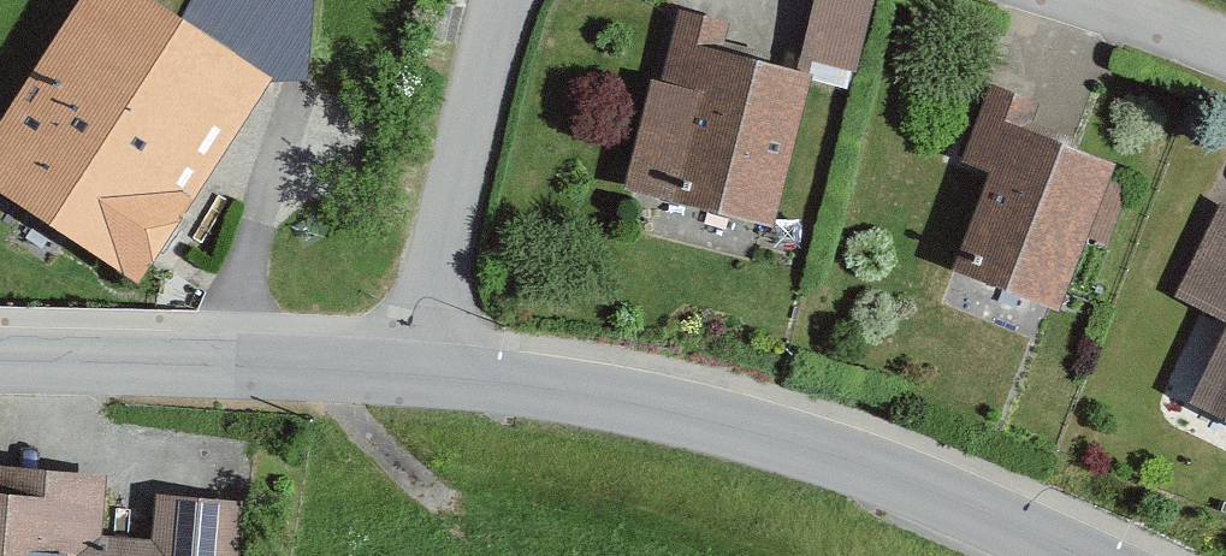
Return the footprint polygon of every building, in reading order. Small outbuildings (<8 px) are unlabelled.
[(114,0),(84,0),(0,129),(0,196),(138,285),(262,96),(114,0)] [(846,0),(817,0),(803,62),(853,73),(869,5),(846,0)] [(735,29),(676,15),(659,88),(647,85),(621,197),(772,232),(807,80),(727,62),(735,29)] [(1037,111),(990,94),(960,174),(990,185),(957,275),(1063,314),(1115,169),(1027,137),(1037,111)] [(1220,210),(1173,308),(1225,333),(1225,213),(1220,210)] [(1195,408),(1225,424),(1225,343),(1195,408)] [(0,474),(0,555),(229,555),(232,507),(153,502),(150,547),(99,544),(104,481),(0,474)]
